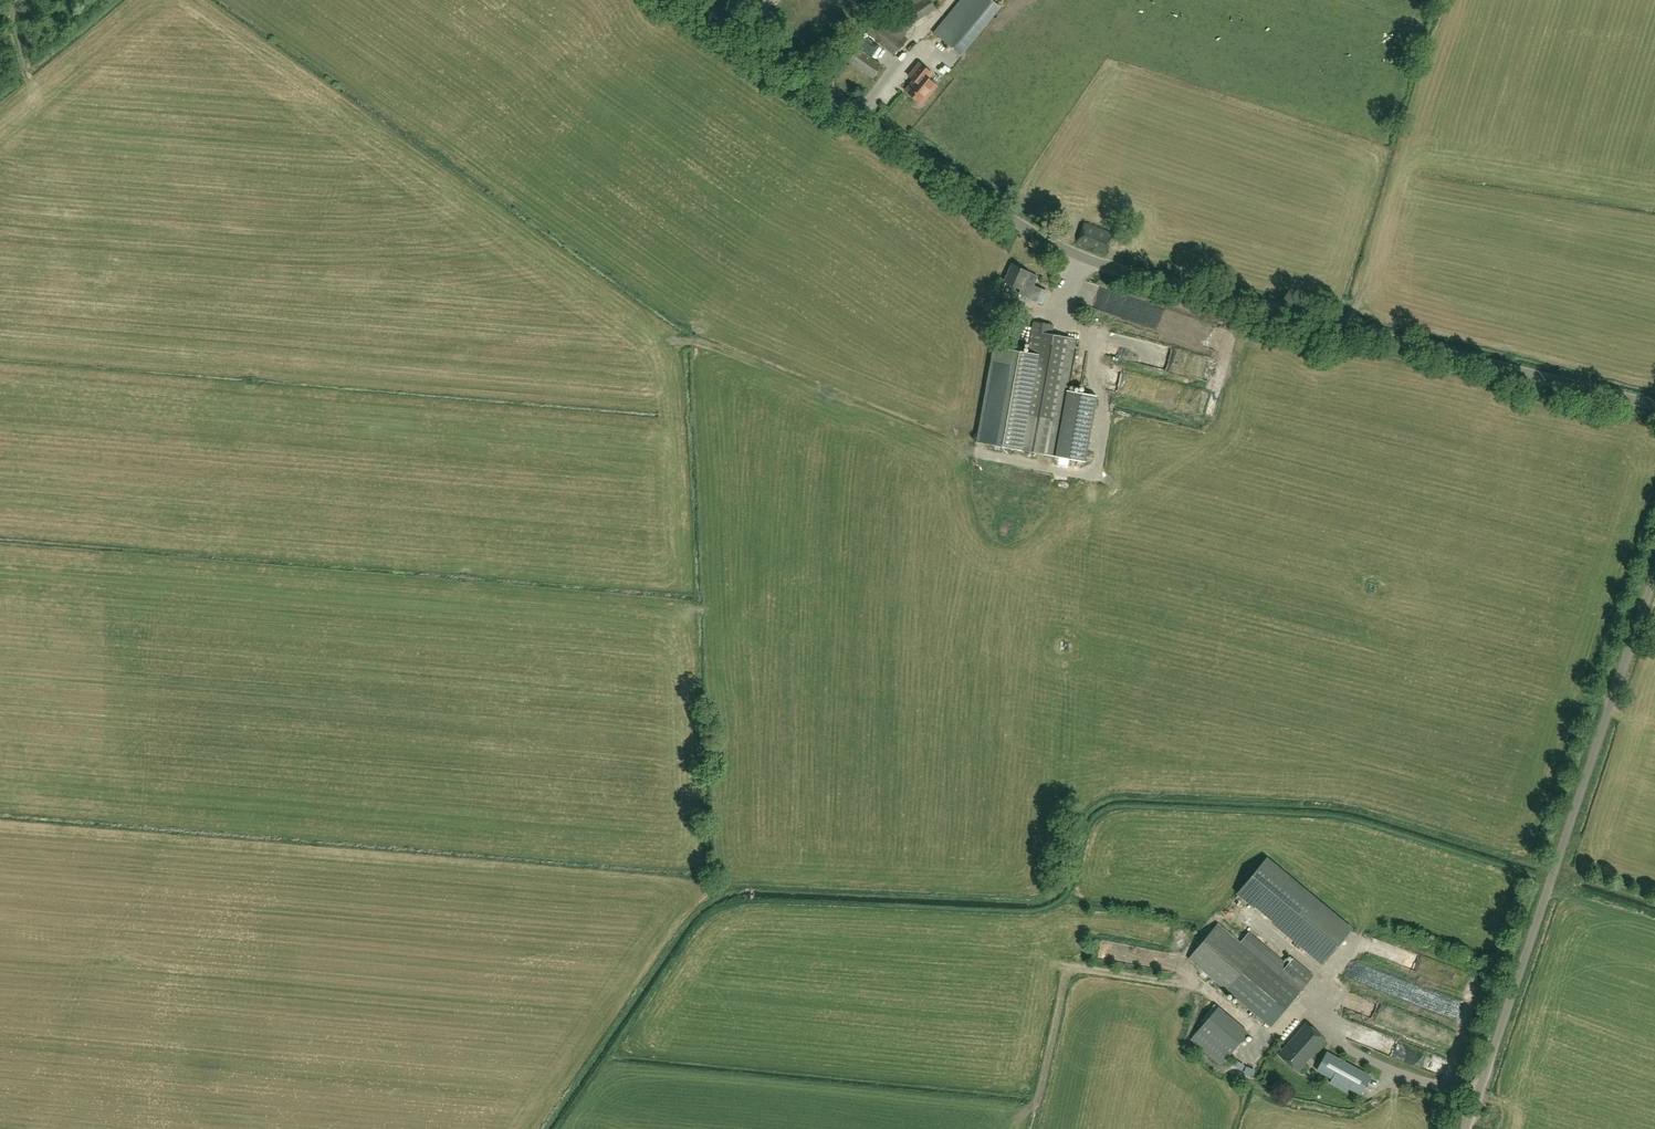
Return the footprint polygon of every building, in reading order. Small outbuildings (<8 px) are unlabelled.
[(930,0),(902,0),(896,4),(910,26),(936,9),(930,0)] [(1000,8),(990,0),(961,0),(933,33),(961,56),(1000,8)] [(867,32),(894,55),(908,39),(904,35),(910,27),(889,9),(880,18),(867,32)] [(883,67),(859,50),(850,62),(874,79),(883,67)] [(837,74),(845,77),(851,58),(843,56),(837,74)] [(937,85),(929,78),(933,73),(921,63),(910,76),(915,80),(906,90),(922,103),(937,85)] [(1077,243),(1107,252),(1113,233),(1083,223),(1077,243)] [(1013,264),(1005,281),(1022,289),(1020,293),(1028,297),(1038,276),(1013,264)] [(1070,300),(1072,295),(1058,289),(1056,295),(1070,300)] [(1097,396),(1067,391),(1076,339),(1052,334),(1054,325),(1034,321),(1029,350),(995,344),(977,442),(1055,456),(1086,462),(1097,396)] [(1353,928),(1271,860),(1267,857),(1236,894),(1322,965),(1353,928)] [(1262,1019),(1271,1026),(1314,975),(1293,958),(1287,965),(1248,933),(1240,943),(1217,924),(1189,959),(1262,1019)] [(1394,960),(1409,968),(1415,957),(1399,949),(1394,960)] [(1355,960),(1349,970),(1366,980),(1372,969),(1355,960)] [(1191,1039),(1221,1065),(1249,1033),(1219,1007),(1191,1039)] [(1298,1071),(1326,1039),(1307,1022),(1279,1054),(1298,1071)] [(1400,1047),(1397,1057),(1402,1059),(1407,1046),(1396,1041),(1395,1045),(1400,1047)] [(1403,1057),(1410,1061),(1417,1048),(1409,1044),(1403,1057)] [(1271,1046),(1264,1053),(1271,1060),(1278,1053),(1271,1046)] [(1327,1054),(1318,1071),(1334,1079),(1336,1076),(1351,1083),(1349,1087),(1361,1093),(1370,1076),(1327,1054)]
